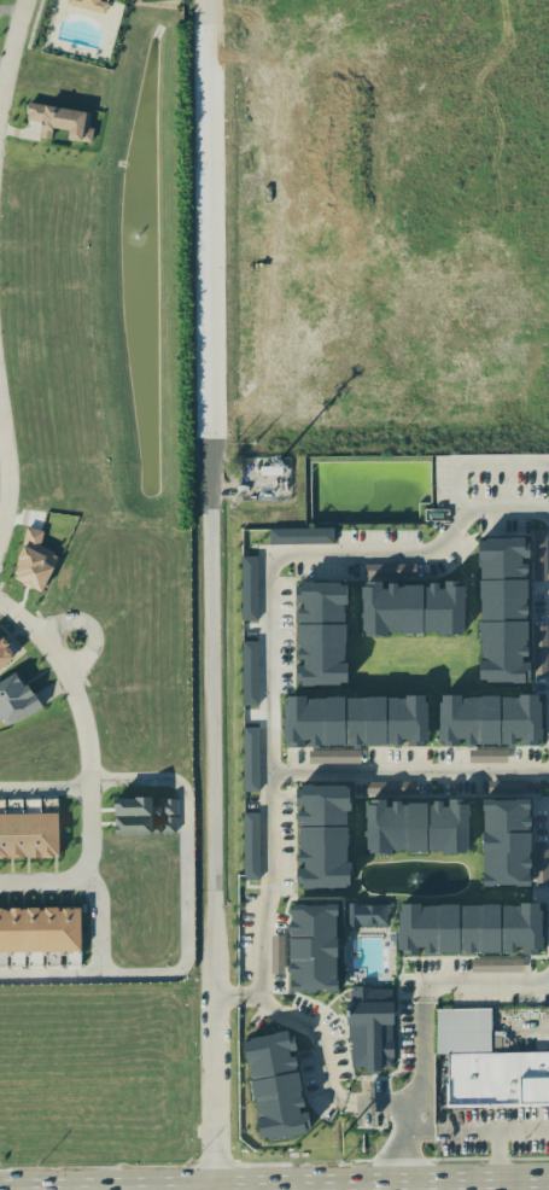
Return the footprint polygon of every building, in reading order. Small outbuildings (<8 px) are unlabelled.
[(66,4),(105,13),(107,1),(100,0),(67,0),(66,4)] [(89,112),(28,102),(25,120),(41,122),(39,137),(51,139),(52,128),(68,130),(67,139),(90,142),(93,127),(87,126),(89,112)] [(269,545),(333,543),(333,528),(269,529),(269,545)] [(546,529),(534,529),(533,581),(545,581),(546,529)] [(479,544),(527,544),(530,686),(480,686),(479,544)] [(241,622),(257,622),(256,556),(240,556),(241,622)] [(297,587),(346,587),(347,688),(297,688),(297,587)] [(362,589),(465,589),(466,638),(362,638),(362,589)] [(546,677),(546,625),(534,625),(533,677),(546,677)] [(15,659),(0,638),(0,670),(15,659)] [(242,706),(258,705),(257,641),(240,641),(242,706)] [(6,727),(40,709),(20,671),(0,682),(0,716),(6,727)] [(442,695),(544,694),(544,745),(442,745),(442,695)] [(286,698),(426,696),(427,749),(286,749),(286,698)] [(242,727),(242,792),(258,792),(258,727),(242,727)] [(299,885),(297,791),(349,791),(349,885),(299,885)] [(113,834),(152,834),(151,796),(112,797),(113,834)] [(484,883),(483,798),(533,798),(535,883),(484,883)] [(368,800),(472,800),(472,850),(368,851),(368,800)] [(258,812),(242,812),(243,879),(259,879),(258,812)] [(58,857),(57,813),(0,814),(0,858),(58,857)] [(535,848),(534,886),(546,887),(547,848),(535,848)] [(401,902),(542,900),(542,953),(402,953),(401,902)] [(291,990),(288,904),(340,904),(340,990),(291,990)] [(386,904),(348,904),(348,925),(386,924),(386,904)] [(80,908),(0,908),(0,952),(80,951),(80,908)] [(352,985),(396,985),(396,1071),(352,1071),(352,985)] [(489,1052),(548,1052),(548,1101),(449,1102),(449,1054),(437,1054),(436,1011),(489,1011),(489,1052)] [(259,1134),(241,1042),(293,1034),(309,1126),(259,1134)] [(491,1052),(501,1052),(501,1036),(491,1036),(491,1052)]
